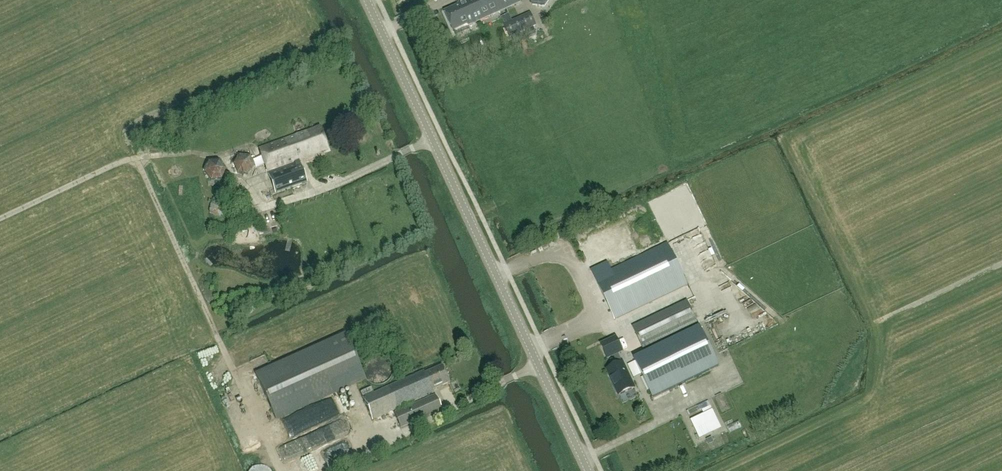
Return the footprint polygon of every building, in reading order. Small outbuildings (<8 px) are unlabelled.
[(521,2),(520,0),(466,0),(459,3),(460,5),(445,12),(453,30),(468,23),(468,25),(521,2)] [(299,160),(328,149),(320,127),(305,132),(297,135),(259,149),(267,171),(294,162),(295,164),(299,162),(299,160)] [(240,154),(233,163),(237,173),(248,174),(254,165),(250,156),(240,154)] [(209,163),(204,173),(210,181),(222,180),(226,170),(219,162),(209,163)] [(307,181),(299,162),(295,164),(268,174),(275,193),(307,181)] [(220,200),(211,204),(209,213),(217,218),(225,215),(226,206),(220,200)] [(631,230),(627,220),(605,231),(612,246),(620,243),(623,249),(644,239),(638,226),(631,230)] [(615,319),(687,285),(667,243),(611,270),(607,261),(591,269),(615,319)] [(633,327),(643,349),(697,324),(687,302),(633,327)] [(718,368),(700,328),(634,359),(653,399),(718,368)] [(255,374),(275,419),(365,379),(345,334),(255,374)] [(607,358),(613,355),(617,365),(607,370),(619,396),(634,388),(622,362),(622,363),(618,353),(622,351),(616,338),(601,345),(607,358)] [(745,345),(736,348),(738,354),(747,351),(745,345)] [(205,360),(208,369),(215,366),(212,357),(205,360)] [(424,371),(362,398),(372,420),(434,393),(432,390),(449,383),(442,366),(425,373),(424,371)] [(761,378),(751,381),(754,390),(764,387),(761,378)] [(435,395),(397,411),(404,426),(441,409),(435,395)] [(712,410),(691,420),(697,433),(699,438),(714,431),(712,426),(719,423),(712,410)] [(265,462),(250,465),(252,470),(267,470),(265,462)]
